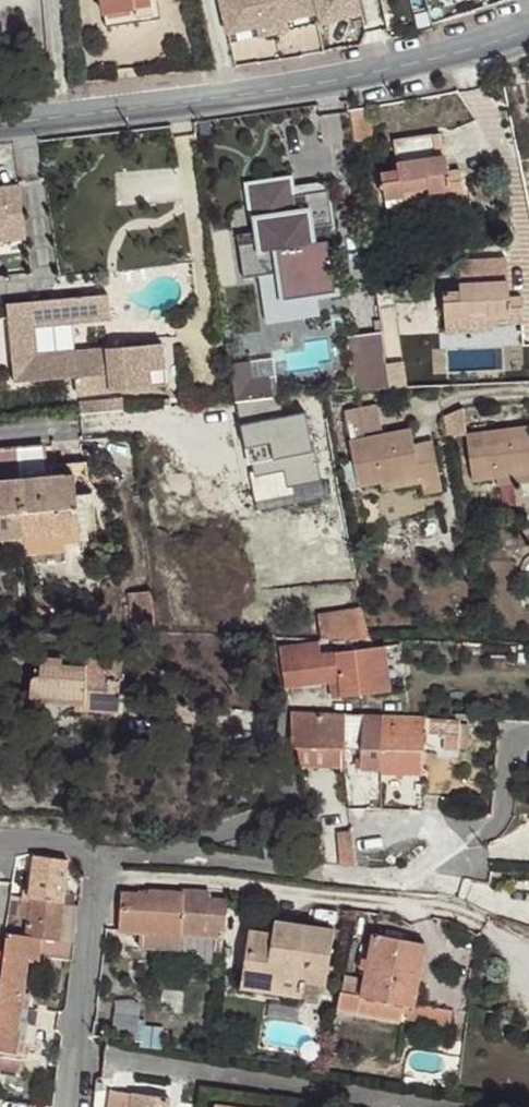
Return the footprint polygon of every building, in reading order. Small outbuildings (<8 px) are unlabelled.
[(105,27),(154,19),(152,0),(101,0),(105,27)] [(159,0),(152,0),(154,19),(161,18),(159,0)] [(266,0),(219,0),(230,44),(274,33),(266,0)] [(313,0),(266,0),(274,33),(318,22),(313,0)] [(372,140),(366,112),(350,114),(354,142),(372,140)] [(444,151),(443,145),(441,133),(435,134),(437,152),(444,151)] [(447,173),(444,151),(437,152),(435,134),(394,142),(398,172),(381,174),(385,199),(404,196),(403,192),(428,187),(429,193),(449,190),(448,184),(462,182),(460,171),(447,173)] [(437,200),(465,196),(462,182),(448,184),(449,190),(429,193),(428,187),(403,192),(404,196),(385,199),(387,214),(407,211),(431,207),(430,201),(437,200)] [(26,239),(19,186),(0,188),(0,242),(26,239)] [(324,285),(315,226),(304,228),(299,195),(252,204),(258,236),(264,236),(272,293),(309,287),(324,285)] [(238,238),(233,203),(216,205),(220,240),(238,238)] [(522,299),(509,299),(508,277),(501,277),(501,260),(459,262),(460,292),(442,293),(444,318),(463,318),(463,313),(488,312),(489,316),(509,315),(509,310),(523,310),(522,299)] [(311,310),(309,287),(272,293),(276,316),(311,310)] [(78,299),(80,323),(110,321),(108,295),(78,299)] [(76,395),(166,387),(162,345),(36,357),(33,328),(80,323),(78,299),(6,305),(14,384),(74,378),(76,395)] [(489,325),(524,324),(523,310),(509,310),(509,315),(489,316),(488,312),(463,313),(463,318),(444,318),(445,333),(465,332),(489,331),(489,325)] [(390,390),(386,364),(382,332),(346,338),(354,391),(390,390)] [(276,391),(271,355),(229,361),(234,397),(276,391)] [(407,389),(403,362),(386,364),(390,390),(407,389)] [(77,404),(78,416),(80,416),(101,414),(100,402),(77,404)] [(381,435),(375,405),(345,411),(351,441),(381,435)] [(252,503),(322,491),(308,409),(238,421),(252,503)] [(496,478),(528,473),(528,427),(528,426),(466,435),(472,481),(496,478)] [(419,467),(414,446),(411,430),(381,435),(351,441),(349,441),(358,487),(380,483),(420,475),(421,482),(424,494),(442,490),(437,463),(419,467)] [(437,463),(433,442),(414,446),(419,467),(437,463)] [(48,478),(45,446),(16,449),(17,458),(19,480),(48,478)] [(17,458),(16,449),(0,450),(0,482),(19,480),(17,458)] [(496,478),(497,486),(528,482),(528,473),(496,478)] [(76,500),(76,494),(74,475),(48,478),(19,480),(25,537),(25,539),(80,534),(76,500)] [(382,491),(421,482),(420,475),(380,483),(382,491)] [(19,480),(0,482),(0,539),(2,538),(25,537),(19,480)] [(89,540),(85,504),(93,504),(91,493),(76,494),(76,500),(80,534),(80,540),(89,540)] [(80,540),(80,534),(25,539),(25,546),(80,540)] [(25,539),(25,537),(2,538),(3,554),(25,552),(25,546),(25,539)] [(157,633),(153,594),(130,596),(133,632),(157,633)] [(370,639),(362,609),(318,615),(321,638),(367,640),(370,639)] [(379,693),(375,661),(386,659),(384,646),(354,650),(320,654),(319,641),(276,647),(277,654),(281,689),(329,683),(340,682),(342,697),(379,693)] [(118,710),(122,662),(89,660),(86,662),(85,662),(85,667),(62,665),(62,659),(61,659),(61,658),(40,657),(40,675),(37,675),(35,675),(34,676),(33,676),(32,678),(31,680),(29,700),(71,702),(86,703),(85,709),(118,710)] [(85,667),(85,662),(86,662),(89,660),(61,658),(61,659),(62,659),(62,665),(85,667)] [(390,691),(386,659),(375,661),(379,693),(390,691)] [(342,697),(340,682),(329,683),(331,698),(342,697)] [(344,748),(345,714),(312,712),(290,711),(291,748),(298,748),(344,748)] [(381,770),(382,716),(345,714),(344,748),(344,749),(361,749),(360,770),(381,770)] [(422,774),(425,733),(446,734),(446,747),(458,747),(459,724),(459,721),(425,718),(425,717),(382,716),(381,770),(381,773),(422,774)] [(468,748),(469,725),(459,724),(458,747),(468,748)] [(344,768),(344,749),(344,748),(298,748),(302,768),(344,768)] [(63,902),(67,858),(33,855),(29,890),(28,899),(31,900),(63,903),(63,902)] [(223,938),(228,902),(204,901),(206,892),(182,890),(182,892),(149,891),(149,894),(121,892),(118,932),(139,933),(181,936),(214,937),(223,938)] [(18,915),(19,898),(10,897),(8,914),(18,915)] [(21,898),(19,898),(18,915),(17,917),(29,918),(31,900),(28,899),(21,898)] [(59,940),(63,903),(31,900),(29,918),(26,936),(40,937),(59,940)] [(74,941),(79,905),(63,903),(59,940),(74,941)] [(326,983),(335,930),(250,918),(241,970),(304,980),(326,983)] [(40,937),(26,936),(6,933),(0,981),(0,989),(24,991),(27,958),(38,959),(40,937)] [(181,951),(181,936),(139,933),(138,947),(181,951)] [(414,1003),(426,943),(373,933),(360,997),(412,1006),(413,1006),(414,1003)] [(220,954),(223,938),(214,937),(213,954),(220,954)] [(303,989),(304,980),(241,970),(239,986),(302,996),(303,989)] [(324,992),(326,983),(304,980),(303,989),(324,992)] [(24,991),(0,989),(0,1050),(16,1053),(20,1030),(17,1030),(24,991)] [(116,999),(117,1028),(140,1027),(140,999),(116,999)] [(450,1026),(453,1011),(414,1003),(413,1006),(412,1006),(410,1019),(450,1026)] [(23,1054),(27,1023),(21,1007),(17,1030),(20,1030),(16,1053),(23,1054)] [(170,1098),(137,1092),(133,1092),(133,1094),(118,1091),(111,1090),(109,1106),(168,1106),(170,1098)]
